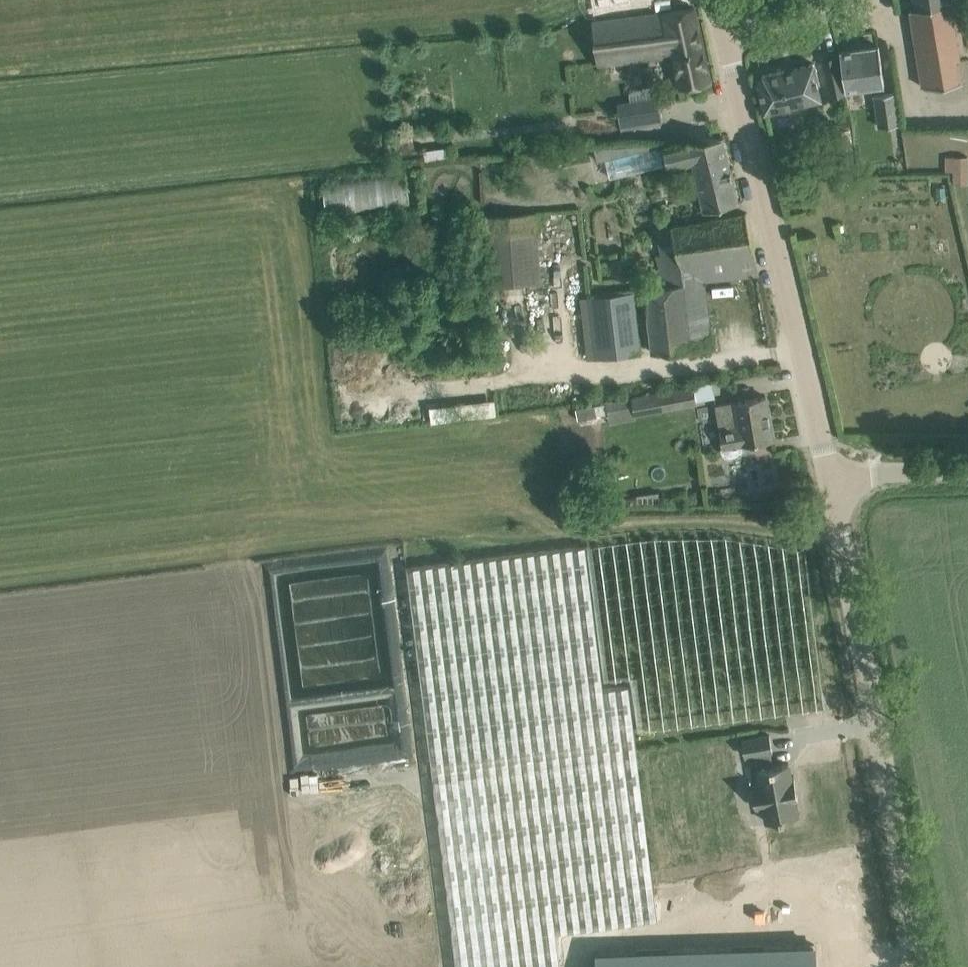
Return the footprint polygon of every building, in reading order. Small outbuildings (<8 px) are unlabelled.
[(916,8),(910,9),(923,86),(963,80),(961,59),(962,59),(952,0),(914,0),(916,8)] [(695,7),(676,12),(664,14),(593,20),(599,63),(672,54),(679,87),(711,80),(695,7)] [(840,51),(843,71),(846,90),(883,84),(881,66),(878,46),(840,51)] [(822,58),(831,96),(846,93),(837,54),(822,58)] [(757,83),(764,112),(822,99),(813,62),(762,74),(757,83)] [(874,95),(878,126),(901,123),(897,92),(874,95)] [(834,129),(837,152),(854,150),(851,127),(834,129)] [(723,136),(703,138),(689,138),(664,144),(669,168),(694,162),(705,208),(739,200),(723,136)] [(605,159),(664,144),(663,143),(594,148),(597,161),(605,159)] [(746,212),(726,216),(674,226),(678,249),(655,254),(661,286),(644,288),(651,352),(712,345),(704,281),(760,274),(746,212)] [(483,216),(487,286),(542,282),(537,213),(483,216)] [(590,297),(597,357),(642,352),(635,292),(590,297)] [(660,391),(663,410),(697,403),(694,384),(660,391)] [(607,402),(609,414),(640,408),(638,395),(607,401),(607,402)] [(773,437),(766,396),(747,399),(716,405),(723,446),(724,449),(725,451),(726,453),(729,454),(731,455),(739,453),(742,452),(743,450),(745,448),(745,445),(745,442),(754,441),(773,437)] [(609,414),(607,402),(595,404),(583,406),(576,407),(578,419),(585,418),(597,416),(609,414)] [(658,920),(630,685),(604,688),(586,544),(407,566),(457,966),(552,966),(560,966),(556,932),(658,920)] [(764,805),(767,821),(798,815),(795,799),(798,799),(794,778),(792,779),(789,763),(773,765),(770,750),(773,750),(770,734),(742,740),(745,755),(755,753),(758,768),(757,769),(760,785),(752,786),(753,790),(752,792),(752,795),(752,798),(754,801),(755,803),(756,807),(764,805)] [(596,951),(597,966),(815,966),(814,944),(596,951)]
